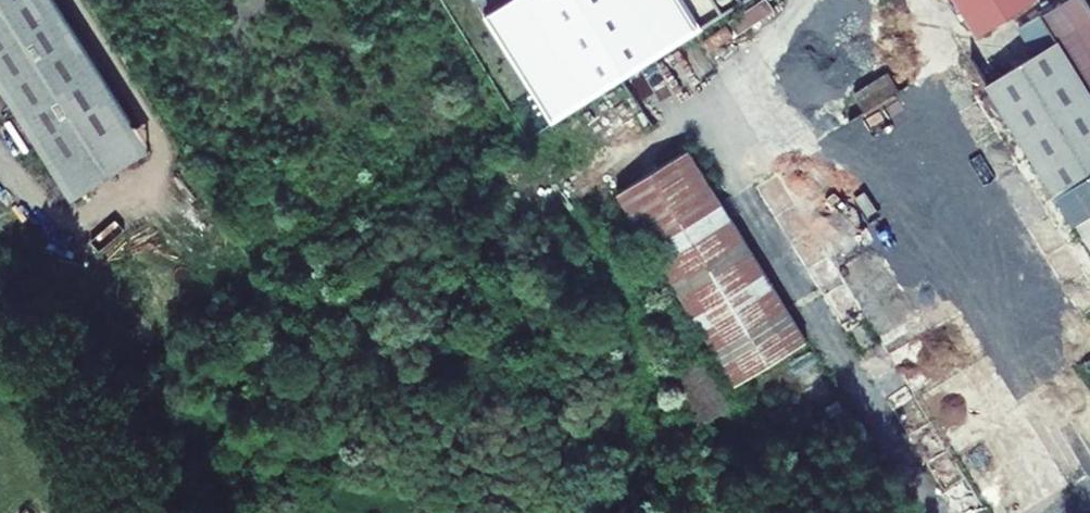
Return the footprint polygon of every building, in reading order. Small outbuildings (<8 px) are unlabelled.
[(53,171),(129,124),(51,0),(0,0),(0,86),(53,171)] [(546,125),(701,31),(682,0),(511,0),(481,18),(546,125)] [(977,34),(1033,0),(956,0),(977,34)] [(1082,0),(1065,0),(1018,29),(1035,57),(989,85),(1089,247),(1089,13),(1082,0)] [(161,134),(129,124),(53,171),(86,182),(161,134)] [(808,343),(690,152),(617,194),(737,386),(808,343)]
